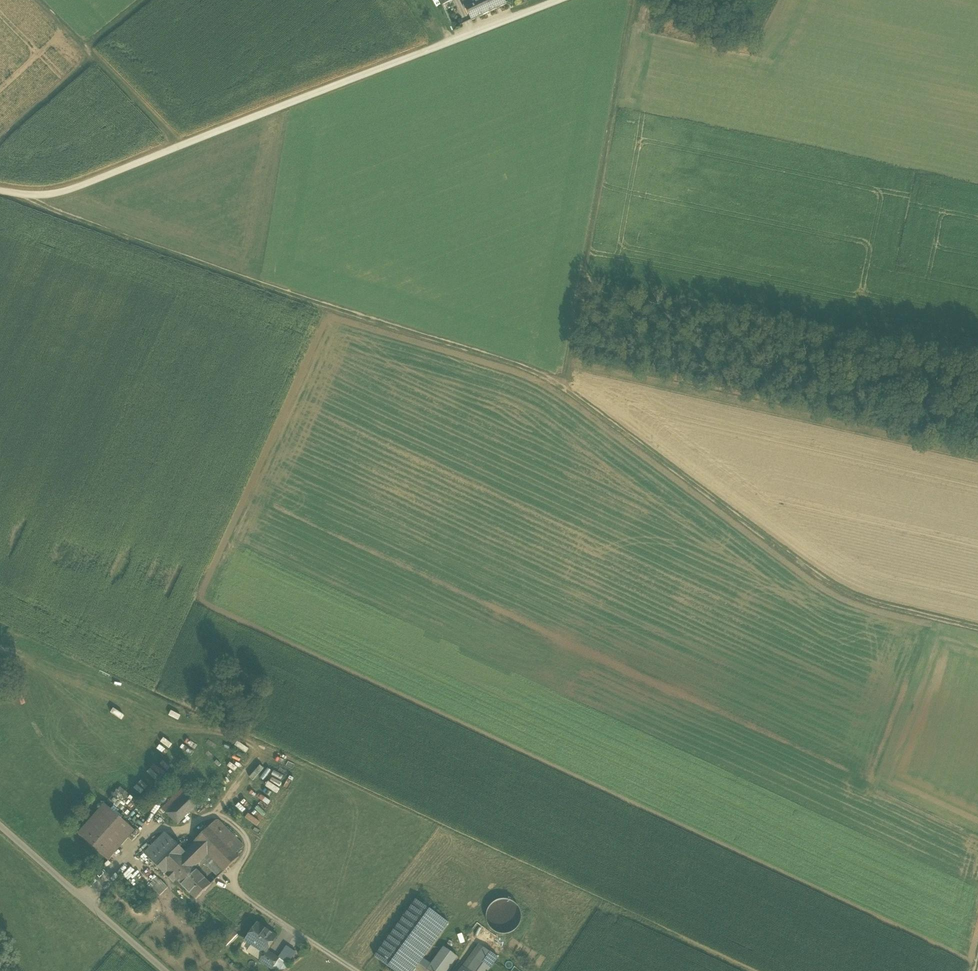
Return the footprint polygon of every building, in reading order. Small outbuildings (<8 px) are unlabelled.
[(474,20),(507,4),(505,0),(476,0),(466,5),(474,20)] [(158,710),(153,721),(163,726),(168,715),(158,710)] [(138,742),(136,746),(147,752),(149,748),(138,742)] [(267,786),(279,792),(282,786),(270,780),(267,786)] [(184,786),(161,809),(177,825),(200,802),(184,786)] [(119,787),(115,797),(126,801),(131,791),(119,787)] [(134,831),(105,805),(78,834),(108,861),(134,831)] [(247,818),(259,825),(262,820),(249,813),(247,818)] [(215,821),(209,827),(236,854),(244,846),(219,821),(217,821),(215,821)] [(194,842),(196,843),(208,855),(212,860),(224,872),(239,857),(236,854),(209,827),(194,842)] [(191,866),(194,869),(202,861),(208,855),(196,843),(186,853),(166,834),(165,833),(164,834),(144,854),(173,883),(176,880),(191,866)] [(212,860),(208,855),(202,861),(206,866),(212,860)] [(224,872),(212,860),(206,866),(218,878),(224,872)] [(191,866),(176,880),(196,900),(211,885),(194,869),(191,866)] [(160,880),(152,888),(153,890),(160,896),(168,888),(160,880)] [(153,890),(152,888),(150,886),(141,894),(146,898),(153,890)] [(506,895),(487,913),(507,935),(522,921),(516,915),(521,910),(506,895)] [(394,970),(414,970),(449,924),(416,900),(375,957),(394,970)] [(257,924),(246,941),(265,954),(267,951),(277,937),(257,924)] [(462,968),(466,970),(483,947),(479,944),(462,968)] [(287,945),(281,957),(292,962),(298,950),(287,945)] [(428,970),(447,970),(458,957),(444,947),(427,970),(428,970)] [(483,947),(466,970),(467,970),(488,970),(498,958),(483,947)] [(279,959),(267,951),(265,954),(260,961),(272,969),(279,959)]
